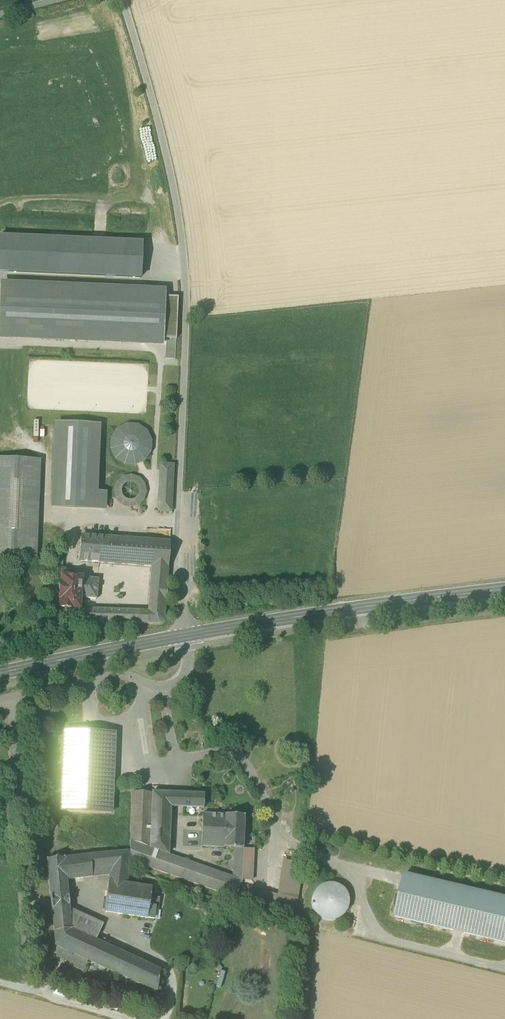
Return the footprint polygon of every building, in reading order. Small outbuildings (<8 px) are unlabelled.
[(141,279),(142,244),(0,238),(0,272),(141,279)] [(0,331),(0,338),(162,345),(162,339),(164,297),(164,292),(2,285),(0,331)] [(164,297),(162,339),(177,340),(178,298),(164,297)] [(56,425),(53,507),(104,510),(105,496),(96,495),(99,427),(56,425)] [(117,458),(125,463),(135,464),(144,460),(149,452),(149,442),(145,433),(137,428),(127,427),(119,432),(113,440),(113,450),(117,458)] [(35,558),(39,461),(0,459),(0,556),(35,558)] [(159,512),(172,513),(174,465),(161,465),(159,512)] [(122,505),(129,508),(137,506),(143,501),(146,493),(144,485),(139,479),(131,477),(123,479),(117,484),(115,491),(116,499),(122,505)] [(152,567),(150,588),(166,590),(170,543),(81,536),(79,562),(152,567)] [(79,610),(80,598),(82,578),(62,577),(61,584),(59,600),(60,600),(59,609),(73,610),(73,609),(79,610)] [(98,580),(82,578),(80,598),(97,600),(98,580)] [(150,588),(150,596),(166,597),(166,590),(150,588)] [(164,621),(166,597),(150,596),(148,612),(79,610),(79,623),(159,625),(162,623),(164,621)] [(62,812),(112,814),(115,734),(65,732),(62,812)] [(168,855),(170,808),(171,794),(132,792),(130,851),(168,855)] [(176,808),(183,808),(184,794),(176,794),(176,808)] [(204,795),(184,794),(183,808),(204,809),(204,795)] [(201,847),(224,848),(226,816),(204,815),(203,815),(201,847)] [(235,849),(243,849),(244,817),(226,816),(224,848),(235,849)] [(234,878),(241,881),(241,880),(243,849),(235,849),(234,878)] [(253,850),(243,849),(241,880),(252,881),(253,850)] [(123,852),(66,858),(67,880),(93,878),(92,866),(111,864),(110,876),(109,882),(127,885),(130,864),(130,861),(130,851),(123,852)] [(130,861),(236,899),(242,881),(241,881),(234,878),(168,855),(130,851),(130,861)] [(47,860),(51,899),(68,898),(67,880),(66,858),(47,860)] [(255,905),(295,914),(298,900),(303,864),(286,862),(281,897),(258,892),(255,905)] [(92,866),(93,878),(110,876),(111,864),(92,866)] [(504,943),(504,898),(405,875),(395,917),(504,943)] [(104,913),(154,920),(155,910),(158,911),(160,898),(151,897),(152,888),(127,885),(109,882),(104,913)] [(332,922),(336,921),(341,919),(344,915),(347,912),(349,907),(349,902),(349,898),(347,893),(344,890),(340,887),(336,885),(331,884),(327,884),(322,886),(318,888),(315,892),(313,896),(312,901),(312,905),(313,910),(315,914),(318,917),(322,920),(327,921),(332,922)] [(51,899),(51,907),(69,905),(68,898),(51,899)] [(160,971),(95,941),(71,930),(69,910),(69,905),(51,907),(55,946),(116,974),(157,993),(160,971)] [(103,924),(69,910),(71,930),(95,941),(103,924)] [(56,957),(112,982),(116,974),(55,946),(56,957)]
